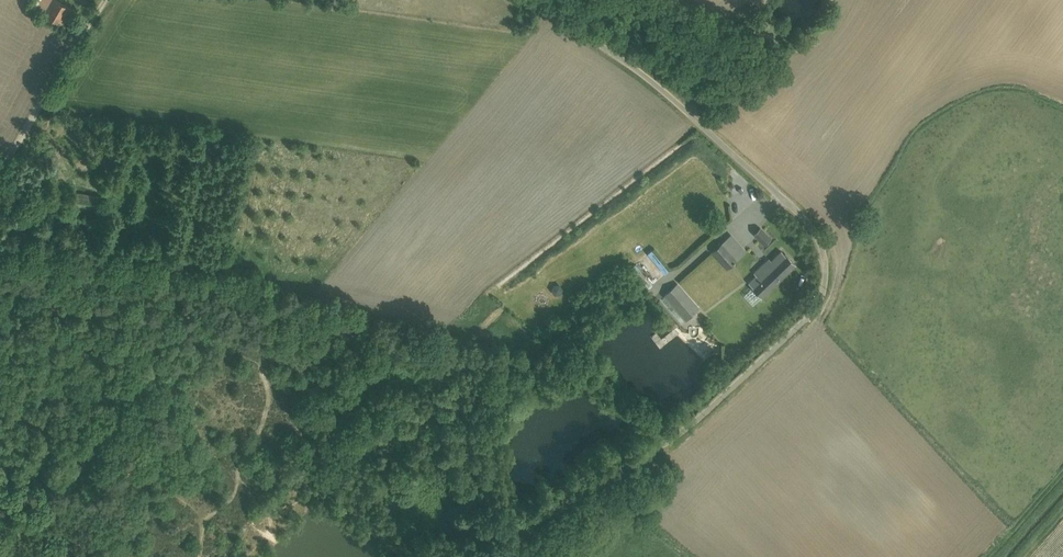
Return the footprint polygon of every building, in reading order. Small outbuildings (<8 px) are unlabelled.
[(33,10),(65,27),(74,10),(56,0),(38,0),(33,10)] [(73,194),(71,209),(98,214),(101,199),(73,194)] [(761,228),(755,235),(766,246),(772,239),(761,228)] [(732,235),(712,254),(727,270),(747,252),(732,235)] [(781,252),(748,282),(763,299),(796,269),(781,252)] [(677,285),(663,297),(684,321),(698,309),(677,285)]
